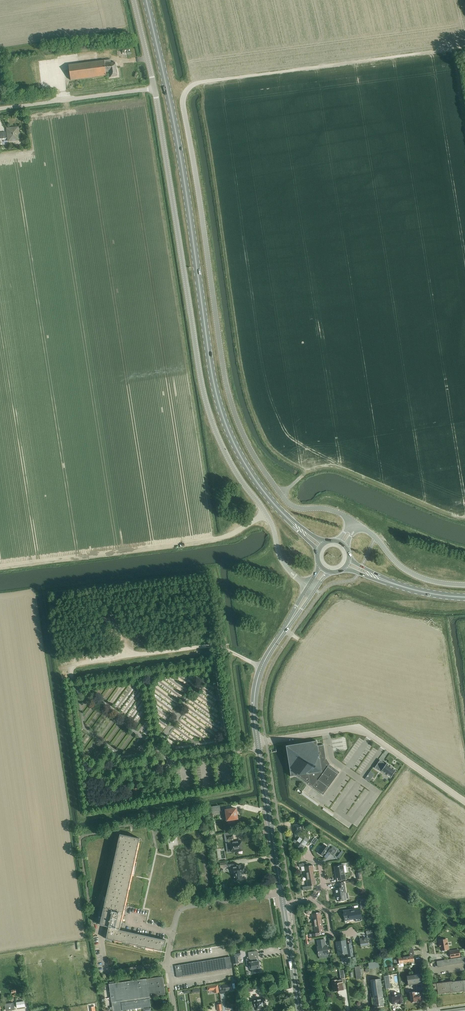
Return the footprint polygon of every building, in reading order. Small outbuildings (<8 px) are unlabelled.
[(106,75),(106,72),(109,72),(110,77),(117,76),(115,62),(111,63),(111,60),(69,66),(69,70),(71,80),(106,75)] [(7,129),(9,141),(19,140),(18,128),(7,129)] [(321,793),(323,795),(325,793),(338,774),(340,772),(338,770),(329,764),(328,765),(325,759),(326,759),(325,748),(324,745),(321,745),(318,746),(317,741),(286,746),(291,776),(297,776),(311,786),(311,785),(314,786),(313,788),(321,793)] [(377,765),(375,768),(378,770),(379,769),(381,771),(391,778),(396,770),(392,767),(391,766),(390,766),(387,763),(386,764),(384,763),(383,762),(380,760),(377,765)] [(301,794),(318,806),(319,804),(303,792),(301,794)] [(322,809),(332,817),(334,815),(324,808),(322,809)] [(226,810),(227,816),(225,816),(226,820),(238,818),(237,815),(236,809),(226,810)] [(296,838),(294,842),(296,843),(299,845),(298,846),(302,849),(304,846),(309,839),(302,835),(301,831),(295,832),(296,838)] [(107,930),(108,930),(106,939),(162,951),(163,946),(165,946),(166,942),(167,940),(120,930),(120,929),(126,906),(140,838),(120,834),(100,925),(109,927),(109,929),(107,928),(107,930)] [(234,842),(233,839),(234,839),(233,835),(232,835),(232,834),(227,835),(228,840),(230,839),(232,852),(233,851),(234,852),(236,852),(236,851),(242,850),(241,841),(234,842)] [(334,853),(337,850),(333,847),(331,849),(325,844),(319,853),(327,858),(329,855),(328,854),(330,853),(333,855),(334,853)] [(234,876),(235,879),(236,878),(236,881),(243,880),(241,873),(246,872),(245,865),(241,865),(238,865),(235,865),(234,862),(220,864),(221,868),(228,867),(233,866),(235,875),(234,876)] [(304,866),(306,876),(314,875),(313,870),(314,869),(313,865),(308,866),(308,863),(299,864),(299,867),(304,866)] [(337,877),(337,880),(345,879),(343,865),(342,865),(342,866),(339,866),(335,866),(337,877)] [(314,875),(306,876),(308,886),(303,887),(303,890),(312,888),(312,885),(316,885),(315,880),(315,881),(314,875)] [(335,889),(337,900),(345,899),(344,892),(346,892),(345,884),(337,885),(338,889),(335,889)] [(344,911),(345,920),(350,920),(350,918),(355,918),(355,921),(362,920),(360,908),(344,911)] [(312,913),(314,923),(321,922),(320,916),(321,916),(321,912),(316,913),(315,910),(307,911),(307,914),(312,913)] [(315,933),(309,934),(309,937),(319,935),(319,932),(324,932),(323,927),(322,927),(321,922),(314,923),(315,933)] [(360,940),(361,947),(368,946),(367,938),(360,939),(360,940)] [(318,947),(319,955),(328,954),(327,946),(325,946),(324,939),(318,940),(319,947),(318,947)] [(439,941),(441,950),(448,949),(447,939),(439,941)] [(337,942),(339,954),(346,953),(347,957),(352,957),(351,945),(346,946),(345,941),(337,942)] [(409,955),(398,957),(399,964),(411,962),(412,965),(415,965),(414,960),(413,955),(414,955),(413,947),(408,948),(409,955)] [(256,958),(259,957),(258,954),(258,950),(248,952),(249,958),(246,959),(247,965),(250,965),(251,969),(252,969),(252,972),(260,971),(259,968),(260,968),(259,961),(256,961),(256,958)] [(240,951),(232,952),(233,964),(238,963),(237,956),(241,955),(240,951)] [(333,981),(332,982),(332,984),(333,985),(334,991),(338,990),(344,989),(343,983),(346,982),(345,974),(344,975),(344,970),(339,970),(340,975),(341,979),(332,981),(333,981)] [(398,970),(390,971),(392,978),(399,977),(398,970)] [(407,975),(408,985),(416,984),(422,983),(421,973),(407,975)] [(150,999),(152,999),(151,996),(166,994),(163,976),(147,979),(115,983),(115,981),(110,982),(110,984),(109,984),(113,1007),(110,1007),(111,1010),(113,1009),(113,1010),(123,1010),(143,1007),(151,1006),(150,999)] [(384,1006),(383,996),(381,981),(381,978),(371,980),(371,982),(375,1007),(384,1006)] [(433,990),(437,989),(438,993),(451,991),(464,990),(464,982),(463,982),(463,981),(450,983),(437,984),(437,983),(432,983),(433,990)] [(411,997),(411,1002),(422,1001),(422,1000),(425,1000),(424,996),(423,991),(421,992),(421,991),(417,992),(410,993),(411,997)] [(392,996),(393,1005),(403,1003),(402,994),(397,995),(397,992),(392,992),(393,996),(392,996)] [(253,1001),(249,1002),(250,1010),(256,1009),(257,1009),(258,1010),(260,1009),(261,1009),(265,1008),(264,1004),(266,1003),(265,998),(258,999),(258,998),(253,999),(253,1001)]
